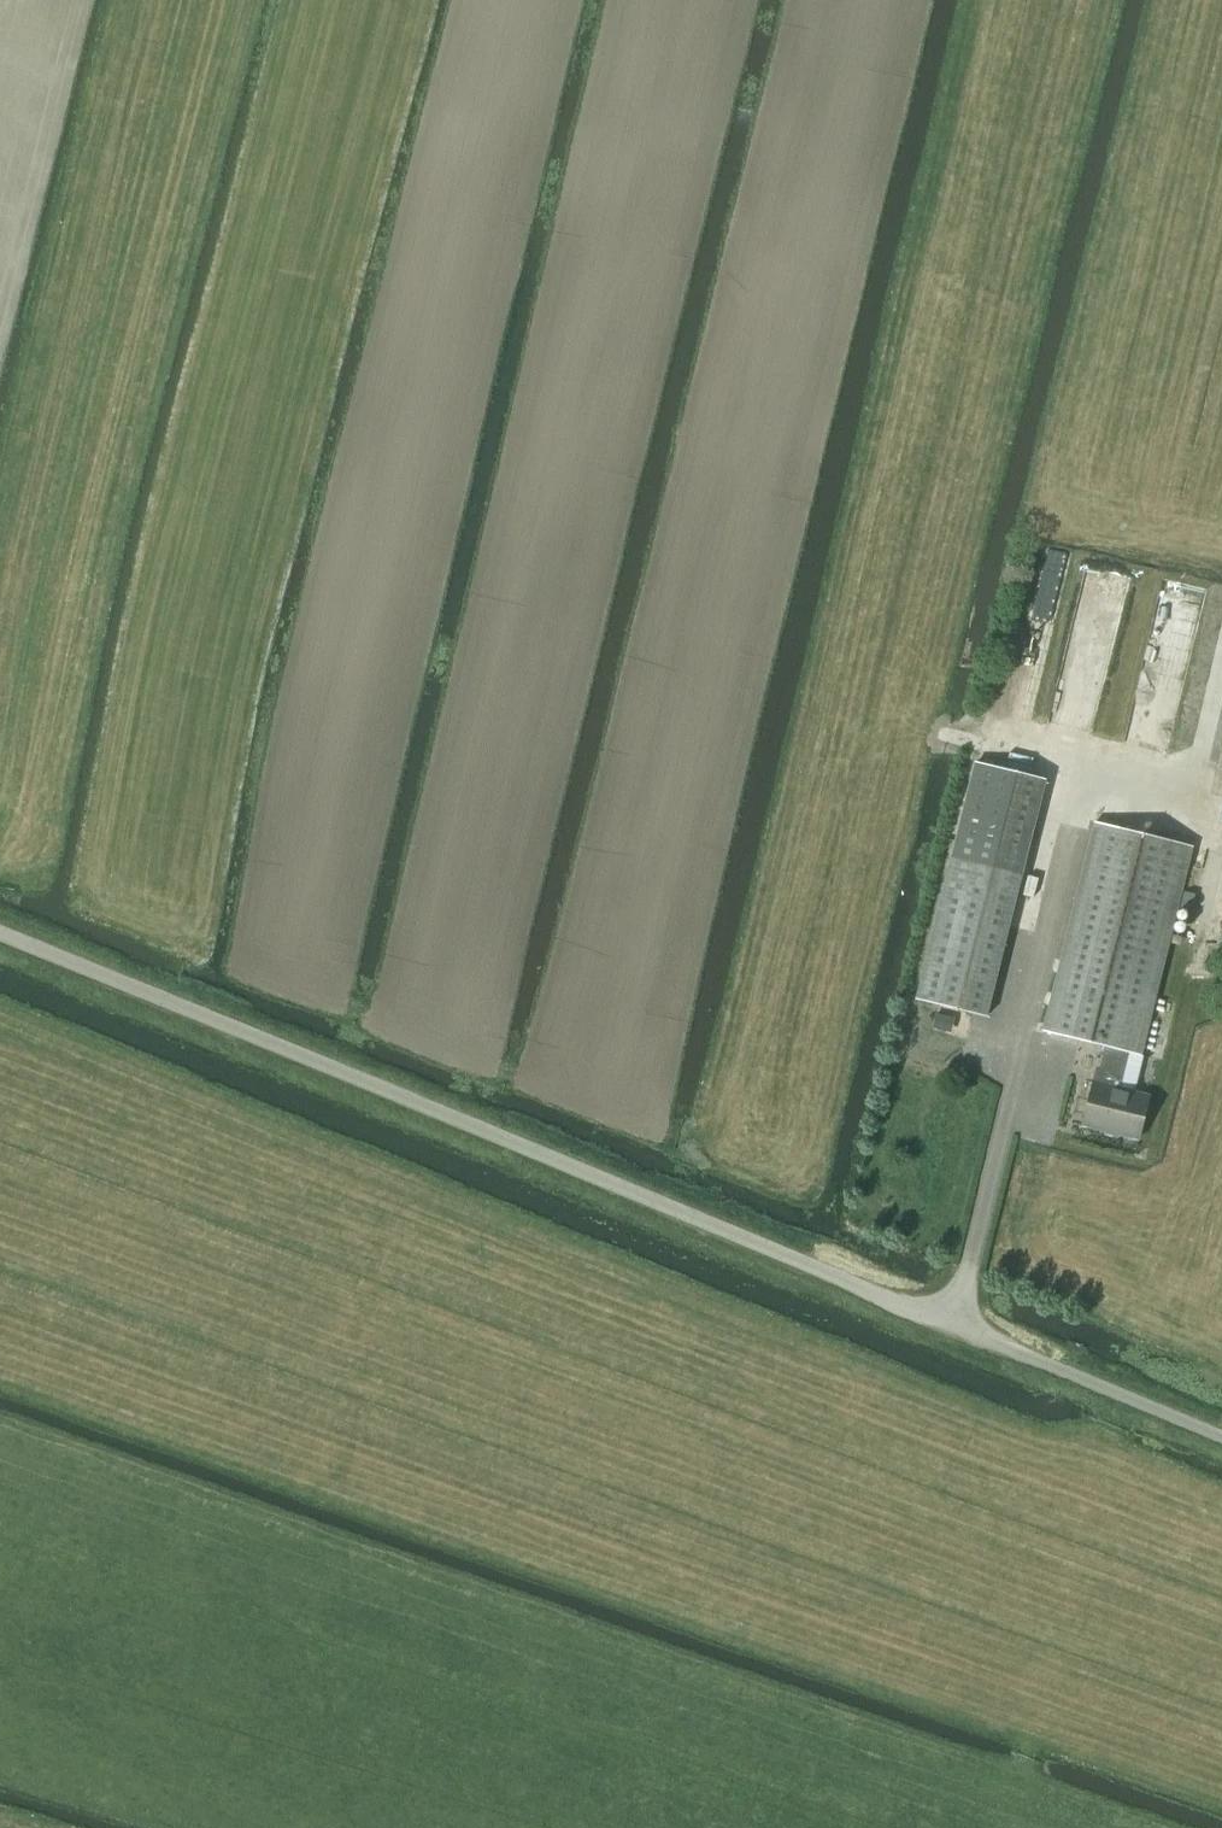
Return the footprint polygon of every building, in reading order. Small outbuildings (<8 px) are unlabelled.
[(975,763),(917,1000),(987,1017),(1046,781),(975,763)] [(1141,1056),(1193,848),(1094,824),(1043,1032),(1105,1047),(1096,1085),(1094,1084),(1083,1126),(1138,1140),(1149,1098),(1120,1090),(1129,1053),(1141,1056)] [(947,1031),(948,1026),(951,1017),(934,1013),(930,1027),(947,1031)]
